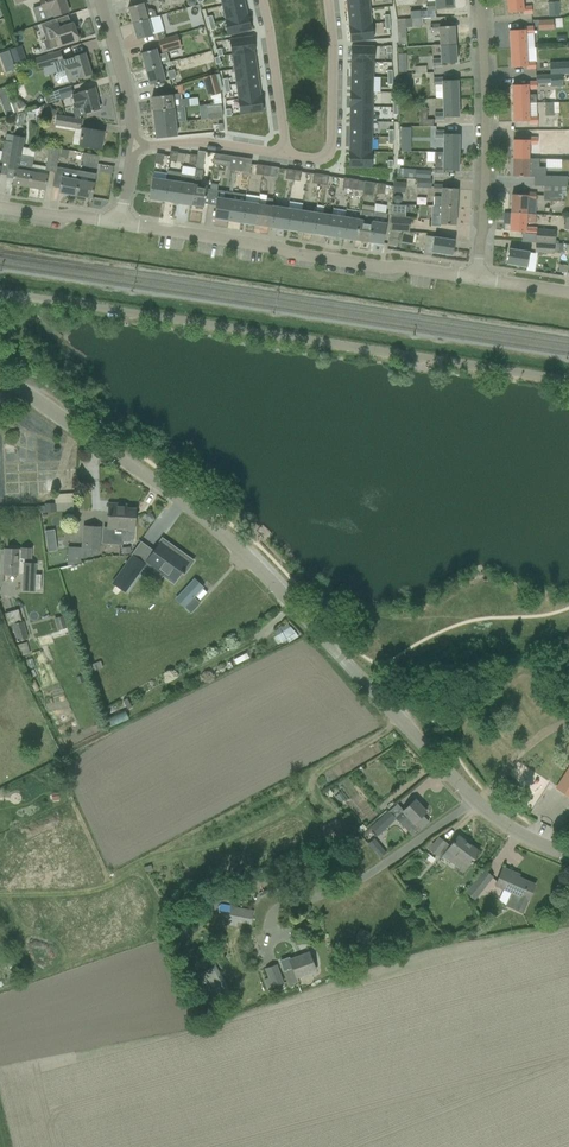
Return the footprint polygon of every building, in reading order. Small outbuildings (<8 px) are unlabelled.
[(37,22),(69,11),(65,0),(41,0),(43,5),(32,9),(37,22)] [(244,0),(222,6),(226,20),(248,15),(244,0)] [(348,12),(370,9),(369,0),(346,0),(348,12)] [(411,20),(422,19),(422,18),(435,17),(435,10),(437,9),(453,7),(452,0),(435,0),(435,2),(426,2),(427,10),(410,12),(411,17),(411,20)] [(523,14),(532,14),(532,7),(524,7),(523,0),(507,0),(508,13),(523,12),(523,14)] [(128,7),(132,23),(148,19),(156,16),(155,11),(150,9),(148,10),(146,2),(143,3),(128,7)] [(548,3),(549,17),(560,16),(559,2),(548,3)] [(198,5),(188,8),(192,23),(202,21),(198,5)] [(370,9),(348,12),(349,27),(372,24),(370,9)] [(248,15),(226,20),(229,35),(251,30),(248,15)] [(43,40),(46,50),(79,40),(73,23),(60,28),(56,19),(41,24),(46,39),(43,40)] [(132,23),(137,39),(152,35),(148,19),(132,23)] [(397,21),(398,45),(407,45),(405,20),(397,21)] [(553,20),(538,20),(539,30),(554,30),(553,20)] [(372,24),(349,27),(351,42),(373,39),(372,24)] [(440,24),(431,25),(431,32),(440,32),(441,45),(456,44),(454,26),(442,27),(440,27),(440,24)] [(510,31),(510,49),(526,48),(525,34),(533,33),(533,26),(524,26),(524,30),(510,31)] [(199,34),(203,36),(208,35),(206,27),(198,30),(199,34)] [(157,34),(159,41),(165,39),(163,32),(157,34)] [(178,36),(159,41),(161,51),(180,46),(178,36)] [(252,36),(230,39),(232,54),(254,51),(252,36)] [(433,59),(433,66),(443,65),(443,63),(457,62),(456,44),(441,45),(442,59),(433,59)] [(352,46),(351,61),(374,62),(374,47),(352,46)] [(526,66),(526,68),(535,68),(535,61),(527,61),(526,48),(510,49),(511,67),(526,66)] [(0,53),(0,56),(6,72),(16,69),(9,49),(0,53)] [(150,50),(141,53),(146,69),(160,65),(169,62),(167,52),(158,55),(156,49),(150,50)] [(254,51),(232,54),(234,69),(256,66),(254,51)] [(57,83),(59,84),(68,81),(91,74),(85,53),(63,60),(61,52),(36,59),(39,68),(54,63),(57,73),(55,76),(57,83)] [(398,54),(399,73),(407,72),(406,54),(398,54)] [(24,55),(13,59),(15,65),(26,61),(24,55)] [(351,61),(351,76),(373,77),(374,62),(351,61)] [(550,75),(562,74),(568,74),(568,62),(550,63),(550,75)] [(160,65),(146,69),(150,85),(161,82),(165,81),(160,65)] [(256,66),(234,69),(236,85),(259,81),(256,66)] [(174,70),(167,72),(169,80),(176,78),(174,70)] [(202,78),(207,97),(221,93),(216,74),(202,78)] [(562,74),(550,75),(550,83),(551,87),(563,86),(562,74)] [(351,76),(351,91),(373,92),(373,77),(351,76)] [(409,76),(400,76),(400,85),(409,85),(409,76)] [(443,99),(458,98),(458,80),(443,80),(443,78),(434,78),(434,85),(443,84),(443,99)] [(259,81),(236,85),(238,100),(261,96),(259,81)] [(513,85),(513,103),(536,103),(536,95),(529,95),(528,88),(537,88),(536,82),(527,82),(527,85),(513,85)] [(59,91),(61,99),(61,100),(71,97),(70,95),(72,94),(70,87),(59,91)] [(72,109),(75,118),(86,115),(85,113),(100,109),(96,96),(97,96),(95,88),(79,93),(80,94),(73,96),(77,107),(72,109)] [(0,90),(0,100),(6,117),(13,115),(4,89),(0,90)] [(43,96),(46,104),(61,99),(59,91),(43,96)] [(351,91),(350,106),(373,107),(373,92),(351,91)] [(152,97),(154,111),(174,109),(174,108),(184,107),(189,107),(188,99),(181,100),(181,94),(172,95),(152,97)] [(261,96),(238,100),(240,115),(263,111),(261,96)] [(435,113),(435,120),(444,119),(444,117),(459,117),(458,98),(443,99),(435,99),(435,107),(443,107),(444,112),(435,113)] [(545,103),(545,116),(554,116),(554,110),(554,102),(545,103)] [(536,103),(513,103),(514,122),(526,121),(528,121),(528,123),(538,123),(537,116),(536,103)] [(42,113),(46,119),(50,116),(53,116),(56,113),(54,109),(53,110),(50,105),(46,105),(44,107),(45,110),(42,113)] [(213,106),(207,106),(208,119),(222,118),(223,118),(222,113),(221,105),(220,105),(213,106)] [(350,106),(350,121),(373,122),(373,107),(350,106)] [(174,109),(154,111),(155,124),(175,122),(185,121),(184,107),(174,108),(174,109)] [(73,144),(101,149),(103,132),(83,129),(80,129),(82,120),(56,116),(54,125),(75,128),(73,144)] [(350,121),(350,136),(372,137),(373,122),(350,121)] [(155,124),(156,138),(177,136),(175,122),(155,124)] [(444,152),(459,153),(459,134),(444,134),(444,132),(435,131),(435,138),(444,139),(444,152)] [(13,142),(9,163),(20,165),(21,155),(25,137),(14,135),(14,136),(13,142)] [(350,136),(349,151),(372,152),(372,137),(350,136)] [(514,140),(513,158),(529,158),(538,158),(538,153),(539,145),(538,145),(538,138),(529,138),(528,140),(526,140),(514,140)] [(0,174),(7,175),(8,168),(9,163),(13,142),(4,141),(2,152),(1,160),(0,160),(0,175),(0,174)] [(59,148),(49,147),(46,167),(45,170),(49,170),(55,171),(53,187),(56,167),(59,148)] [(60,149),(59,157),(67,158),(69,150),(60,149)] [(169,160),(176,161),(178,152),(170,151),(169,160)] [(349,151),(349,166),(372,166),(372,152),(349,151)] [(434,173),(444,173),(444,170),(458,171),(459,153),(444,152),(444,153),(435,153),(435,166),(434,173)] [(82,161),(98,164),(99,156),(83,153),(82,161)] [(155,163),(162,164),(164,155),(156,154),(155,163)] [(189,164),(196,165),(197,155),(191,154),(189,164)] [(228,155),(215,154),(214,163),(226,165),(228,155)] [(9,163),(8,168),(15,169),(13,184),(29,187),(32,172),(34,157),(21,155),(20,165),(9,163)] [(229,166),(229,170),(235,171),(238,157),(231,156),(229,166)] [(252,159),(246,158),(238,157),(235,171),(236,171),(242,172),(241,175),(243,175),(249,176),(252,159)] [(513,158),(513,176),(525,176),(527,177),(546,177),(546,167),(539,167),(539,158),(538,158),(529,158),(513,158)] [(255,174),(263,176),(265,166),(257,164),(255,174)] [(182,165),(181,174),(194,176),(195,168),(182,165)] [(263,176),(270,177),(272,167),(265,166),(263,176)] [(59,193),(76,195),(80,171),(57,167),(53,187),(60,188),(59,193)] [(398,177),(430,178),(431,172),(399,169),(398,177)] [(194,176),(190,205),(204,207),(204,204),(208,204),(210,189),(207,189),(207,187),(200,185),(203,172),(195,170),(194,176)] [(291,180),(300,181),(302,171),(293,170),(291,180)] [(76,195),(92,198),(96,174),(80,171),(76,195)] [(29,187),(45,190),(48,174),(32,172),(29,187)] [(312,183),(320,184),(321,175),(314,173),(312,183)] [(179,203),(190,205),(194,176),(183,175),(179,203)] [(320,184),(327,186),(328,176),(321,175),(320,184)] [(548,176),(548,186),(567,187),(568,176),(548,176)] [(149,198),(164,201),(168,180),(152,178),(149,198)] [(357,190),(359,180),(350,179),(349,188),(348,189),(357,190)] [(416,188),(431,188),(431,180),(417,179),(416,188)] [(164,201),(179,203),(182,183),(168,180),(164,201)] [(363,194),(373,196),(375,183),(365,182),(364,182),(363,190),(363,194)] [(393,187),(393,193),(395,193),(405,193),(406,183),(394,182),(393,187)] [(376,193),(384,195),(385,184),(378,183),(376,193)] [(434,205),(457,207),(458,188),(443,188),(443,185),(434,184),(434,191),(442,192),(442,196),(434,196),(434,205)] [(543,201),(561,201),(561,196),(566,196),(567,187),(559,187),(543,186),(543,193),(544,193),(543,201)] [(214,218),(228,220),(232,193),(225,192),(224,198),(217,197),(218,191),(210,189),(208,204),(216,206),(214,218)] [(511,212),(535,214),(536,200),(536,193),(527,192),(527,195),(512,194),(511,212)] [(228,220),(241,222),(246,195),(232,193),(228,220)] [(256,224),(270,227),(273,207),(272,206),(273,200),(266,199),(265,205),(259,204),(256,224)] [(241,222),(256,224),(259,204),(244,202),(241,222)] [(399,231),(409,232),(410,218),(398,217),(399,205),(392,205),(389,231),(399,231)] [(432,227),(441,227),(441,224),(455,225),(457,207),(434,205),(434,206),(432,205),(432,215),(440,216),(440,220),(432,219),(432,227)] [(270,227),(284,229),(287,209),(273,207),(270,227)] [(284,229),(298,231),(301,211),(287,209),(284,229)] [(356,240),(369,242),(374,212),(360,210),(358,220),(356,240)] [(298,231),(312,233),(316,213),(315,213),(301,211),(298,231)] [(369,242),(383,244),(386,224),(387,214),(374,212),(369,242)] [(535,214),(511,212),(510,231),(525,232),(524,234),(534,235),(535,228),(526,227),(526,223),(535,223),(535,214)] [(316,213),(312,233),(324,235),(327,235),(330,215),(329,215),(316,213)] [(330,215),(327,235),(341,238),(344,218),(330,215)] [(341,238),(356,240),(358,220),(345,218),(344,218),(341,238)] [(536,242),(554,244),(555,231),(555,230),(537,229),(536,235),(536,242)] [(388,245),(397,246),(398,239),(399,231),(389,231),(389,238),(388,245)] [(432,252),(452,255),(454,241),(434,237),(434,238),(427,236),(425,250),(432,251),(432,252)] [(554,244),(536,242),(535,252),(554,254),(554,253),(558,253),(559,244),(554,244)] [(507,263),(527,266),(529,252),(509,249),(507,263)] [(559,271),(567,273),(568,266),(560,264),(559,271)] [(56,503),(47,504),(47,512),(56,512),(56,503)] [(127,504),(109,503),(108,527),(104,527),(103,543),(123,545),(124,542),(133,542),(134,530),(136,508),(126,508),(127,504)] [(146,515),(146,518),(148,521),(152,522),(155,520),(155,517),(151,513),(148,513),(146,515)] [(83,549),(83,558),(98,554),(98,549),(99,549),(100,527),(85,526),(84,526),(83,547),(83,549)] [(154,551),(148,560),(165,573),(167,574),(165,576),(174,582),(182,571),(184,573),(185,572),(193,561),(179,551),(177,553),(161,542),(161,541),(160,542),(154,551)] [(56,543),(47,544),(48,552),(57,550),(56,543)] [(23,590),(35,591),(35,590),(41,590),(41,579),(35,579),(36,564),(24,563),(24,558),(31,558),(32,548),(22,548),(21,549),(19,549),(4,549),(3,574),(18,575),(18,573),(24,573),(23,590)] [(132,553),(111,582),(119,587),(125,592),(145,564),(146,562),(132,553)] [(194,580),(177,599),(190,611),(197,603),(193,599),(195,597),(196,596),(200,600),(207,593),(203,589),(203,588),(194,580)] [(19,609),(4,613),(8,626),(13,625),(16,635),(17,641),(28,638),(24,621),(22,622),(19,609)] [(64,616),(54,618),(58,630),(67,628),(69,634),(73,633),(71,626),(68,617),(65,618),(64,616)] [(20,651),(29,649),(27,641),(18,644),(20,651)] [(89,664),(92,672),(104,667),(101,661),(92,664),(92,663),(89,664)] [(123,700),(128,710),(133,707),(128,698),(123,700)] [(125,709),(106,717),(110,727),(129,719),(125,709)] [(568,795),(568,768),(556,787),(568,795)] [(327,787),(323,790),(329,798),(333,794),(327,787)] [(53,801),(60,800),(59,792),(52,793),(53,801)] [(340,792),(335,796),(341,803),(346,799),(340,792)] [(396,818),(412,835),(419,829),(420,829),(429,821),(423,815),(427,811),(415,799),(396,818)] [(379,818),(370,827),(372,829),(378,835),(389,824),(396,818),(389,811),(388,810),(379,818)] [(319,834),(322,839),(334,833),(337,838),(346,833),(338,819),(322,828),(323,831),(319,834)] [(443,856),(464,871),(479,851),(458,835),(450,846),(443,856)] [(446,843),(439,837),(433,844),(429,849),(437,855),(446,843)] [(380,846),(374,851),(379,858),(386,853),(380,846)] [(498,879),(496,885),(520,895),(515,909),(522,912),(528,899),(529,899),(530,896),(535,885),(515,876),(516,873),(503,868),(498,879)] [(466,892),(475,899),(492,877),(484,870),(466,892)] [(421,894),(417,904),(423,907),(427,897),(421,894)] [(218,899),(206,904),(208,907),(220,902),(218,899)] [(231,906),(228,924),(237,925),(237,922),(238,916),(247,918),(248,909),(231,906)] [(187,911),(184,917),(196,924),(199,918),(187,911)] [(479,925),(472,929),(476,937),(483,933),(479,925)] [(280,960),(289,985),(298,981),(297,977),(316,970),(309,953),(290,960),(289,957),(280,960)] [(220,961),(203,972),(212,988),(209,990),(212,995),(227,986),(220,974),(226,971),(220,961)] [(265,979),(268,988),(284,983),(277,964),(265,968),(269,978),(265,979)] [(206,1007),(210,1018),(229,1011),(224,1000),(206,1007)]
